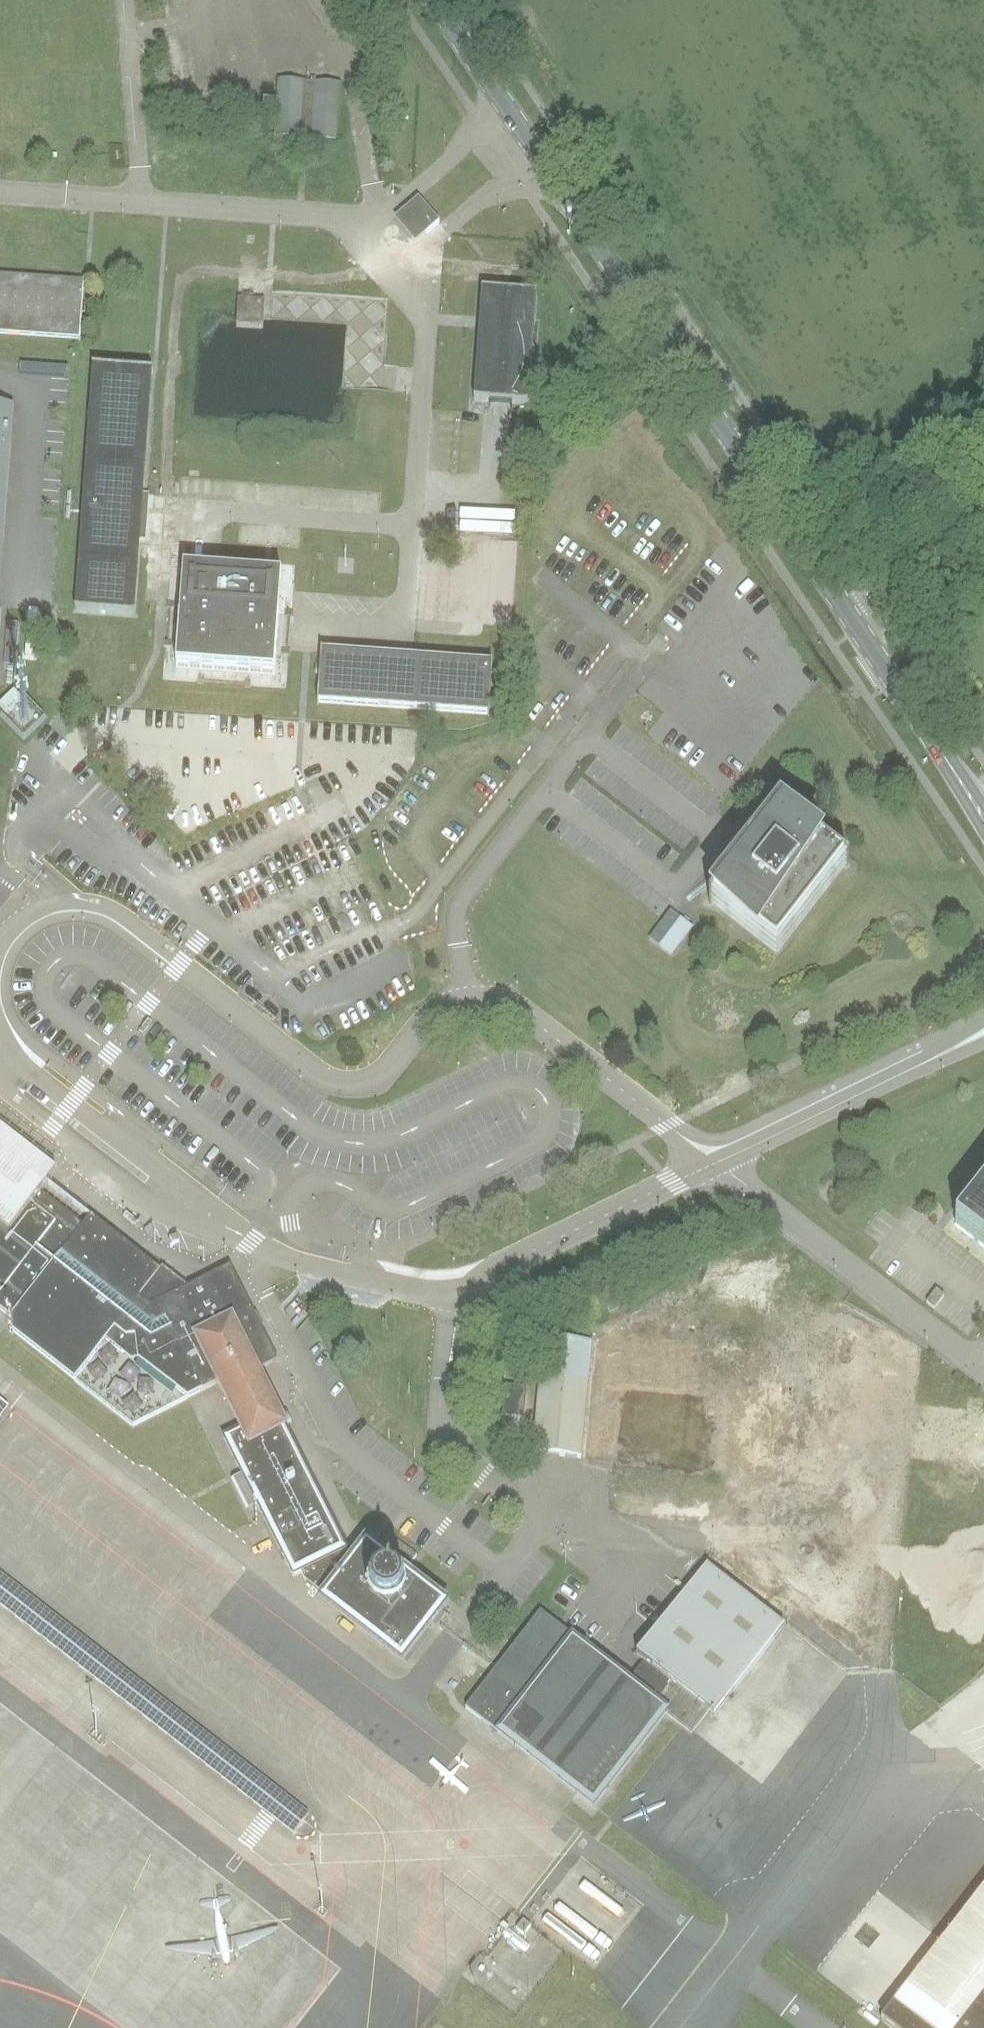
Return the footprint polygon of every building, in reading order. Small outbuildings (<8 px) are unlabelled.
[(337,141),(341,84),(279,80),(275,137),(337,141)] [(419,199),(395,219),(415,243),(439,222),(419,199)] [(81,338),(85,282),(0,276),(0,333),(81,338)] [(529,405),(537,294),(482,290),(474,401),(529,405)] [(237,315),(237,325),(263,327),(264,317),(265,301),(238,299),(237,315)] [(141,541),(153,371),(93,367),(75,611),(136,615),(141,541)] [(1,535),(12,406),(0,405),(0,536),(1,535)] [(183,569),(176,667),(274,674),(281,576),(183,569)] [(493,662),(322,649),(318,706),(489,718),(493,662)] [(22,700),(13,692),(0,705),(0,706),(7,714),(22,700)] [(777,950),(845,862),(781,812),(758,841),(712,900),(777,950)] [(664,920),(649,939),(672,956),(693,928),(671,911),(664,920)] [(257,1372),(278,1362),(230,1266),(167,1298),(150,1284),(160,1270),(91,1216),(83,1226),(41,1193),(52,1179),(22,1155),(25,1151),(0,1132),(0,1308),(13,1318),(14,1332),(75,1380),(106,1340),(132,1360),(138,1359),(188,1398),(201,1391),(219,1382),(222,1389),(257,1372)] [(955,1225),(983,1248),(983,1188),(955,1225)] [(935,1309),(945,1296),(937,1290),(927,1303),(935,1309)] [(582,1457),(593,1343),(544,1338),(533,1453),(582,1457)] [(224,1437),(244,1476),(234,1480),(248,1508),(258,1503),(294,1575),(302,1571),(306,1580),(327,1596),(324,1599),(401,1661),(444,1607),(368,1545),(351,1566),(345,1561),(340,1552),(346,1549),(279,1415),(257,1372),(222,1389),(242,1428),(224,1437)] [(505,1385),(499,1449),(521,1451),(527,1387),(505,1385)] [(644,1662),(630,1681),(668,1711),(691,1729),(717,1696),(725,1702),(784,1625),(707,1565),(636,1655),(644,1662)] [(668,1711),(630,1681),(541,1612),(497,1667),(466,1708),(594,1807),(668,1711)] [(882,2019),(893,2027),(983,2027),(983,1888),(969,1908),(957,1923),(882,2019)]
